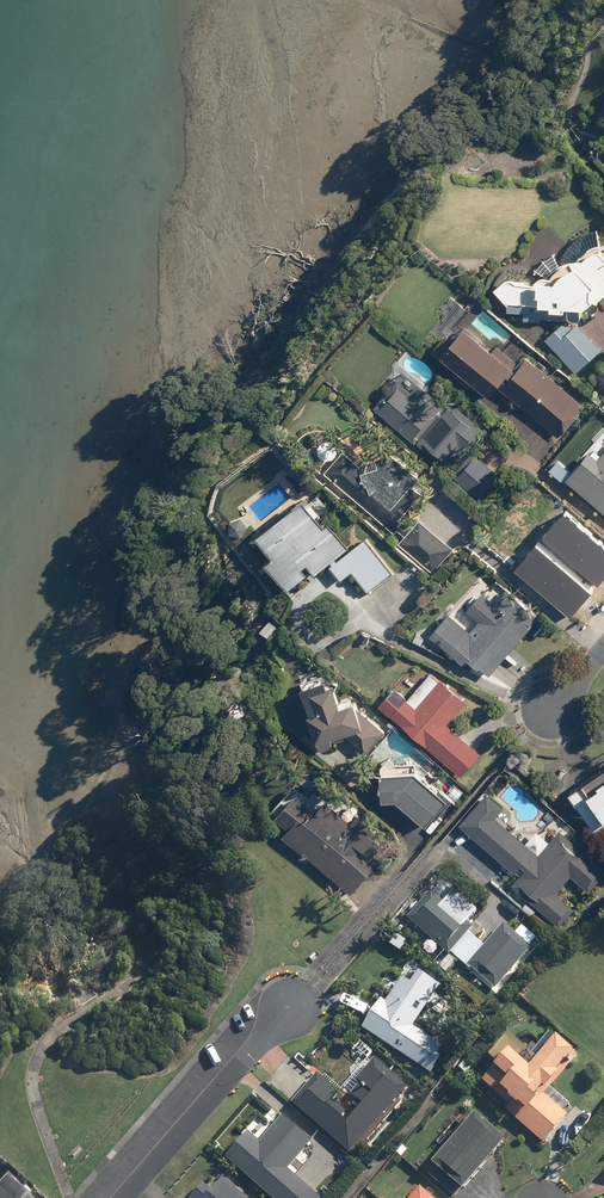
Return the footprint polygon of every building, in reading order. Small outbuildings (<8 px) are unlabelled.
[(495,290),(508,302),(508,312),(524,313),(524,320),(541,321),(541,318),(582,320),(582,308),(587,309),(595,301),(597,303),(603,297),(603,252),(597,244),(578,260),(577,260),(576,260),(574,261),(573,261),(572,261),(571,261),(569,262),(568,262),(567,263),(566,263),(565,264),(563,264),(562,265),(561,265),(560,266),(559,267),(558,268),(557,268),(556,269),(555,270),(554,271),(553,272),(552,273),(552,274),(551,275),(550,276),(549,276),(548,276),(547,276),(546,276),(545,276),(544,276),(543,276),(542,276),(541,276),(541,277),(540,277),(539,278),(538,279),(538,280),(537,280),(537,281),(536,282),(536,283),(519,284),(511,276),(495,290)] [(566,320),(546,339),(577,372),(602,349),(578,323),(573,328),(566,320)] [(447,334),(433,351),(490,396),(497,387),(560,436),(585,403),(528,358),(518,371),(463,327),(453,339),(447,334)] [(395,380),(373,407),(444,466),(458,450),(466,457),(486,432),(454,405),(449,410),(418,384),(410,393),(395,380)] [(393,530),(425,493),(414,483),(420,476),(388,448),(367,472),(343,451),(325,472),(393,530)] [(498,471),(475,452),(454,478),(477,497),(498,471)] [(565,480),(603,514),(603,453),(598,460),(590,452),(565,480)] [(235,495),(223,506),(233,516),(245,506),(235,495)] [(305,502),(257,539),(272,559),(266,563),(287,590),(306,576),(302,570),(307,567),(315,577),(350,550),(330,524),(325,528),(305,502)] [(603,578),(603,543),(563,509),(544,533),(602,580),(603,578)] [(420,519),(399,543),(433,574),(454,550),(420,519)] [(393,572),(365,539),(330,568),(341,581),(352,572),(369,592),(393,572)] [(577,610),(597,587),(539,539),(519,563),(577,610)] [(470,632),(449,614),(430,636),(466,666),(470,660),(490,677),(538,619),(505,591),(496,602),(482,590),(466,609),(480,621),(470,632)] [(322,673),(300,681),(320,749),(332,745),(330,738),(346,733),(368,752),(385,732),(356,707),(352,696),(339,700),(333,683),(326,686),(322,673)] [(391,686),(376,705),(461,775),(481,751),(448,724),(466,701),(440,680),(417,708),(391,686)] [(423,824),(447,798),(415,770),(382,773),(380,797),(396,798),(423,824)] [(569,790),(595,829),(603,822),(603,773),(585,786),(581,781),(569,790)] [(459,824),(520,877),(512,886),(560,927),(576,909),(556,892),(571,874),(591,892),(603,877),(603,865),(560,827),(538,854),(495,818),(504,808),(485,792),(459,824)] [(288,827),(281,834),(351,894),(374,867),(366,861),(385,839),(357,815),(351,822),(325,800),(315,812),(293,794),(275,816),(288,827)] [(451,955),(468,934),(473,927),(467,922),(475,913),(466,905),(459,914),(429,891),(406,919),(451,955)] [(468,934),(451,955),(497,992),(532,948),(529,946),(536,938),(521,926),(515,934),(503,924),(493,937),(485,931),(477,941),(468,934)] [(456,963),(449,956),(438,968),(446,975),(456,963)] [(385,1003),(380,1000),(361,1030),(422,1069),(438,1044),(413,1027),(432,998),(401,978),(385,1003)] [(531,1053),(507,1034),(488,1057),(496,1064),(481,1083),(510,1106),(504,1113),(543,1144),(573,1108),(548,1088),(558,1075),(556,1073),(573,1053),(548,1032),(531,1053)] [(339,1094),(316,1075),(291,1105),(351,1154),(406,1087),(373,1059),(356,1080),(359,1083),(350,1094),(357,1099),(346,1113),(336,1105),(332,1109),(329,1106),(339,1094)] [(225,1157),(271,1197),(320,1197),(288,1169),(312,1143),(281,1116),(258,1142),(247,1132),(225,1157)] [(506,1142),(476,1116),(431,1167),(461,1194),(506,1142)] [(203,1185),(192,1197),(246,1197),(223,1178),(211,1192),(203,1185)] [(2,1179),(0,1181),(0,1197),(23,1197),(2,1179)]
